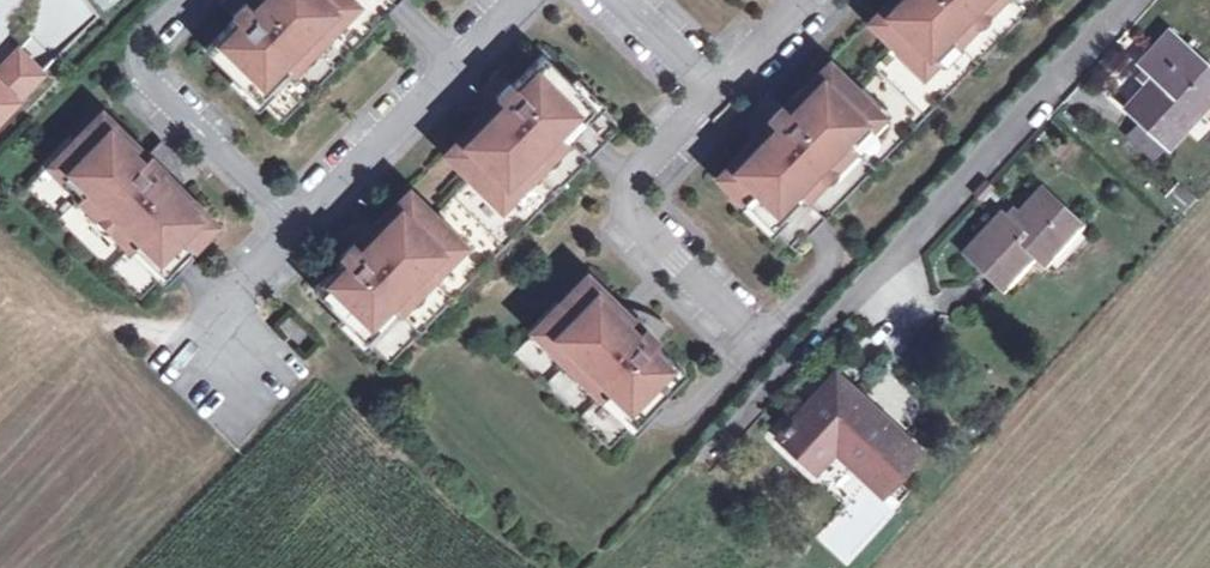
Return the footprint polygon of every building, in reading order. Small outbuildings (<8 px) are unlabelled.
[(103,12),(119,0),(94,0),(103,12)] [(219,6),(234,20),(204,52),(281,126),(374,30),(344,0),(226,0),(219,6)] [(869,22),(946,96),(1040,0),(890,0),(869,22)] [(1145,86),(1125,107),(1141,122),(1128,136),(1154,159),(1198,111),(1209,121),(1209,71),(1167,32),(1141,61),(1144,64),(1156,75),(1145,86)] [(28,88),(40,75),(17,52),(4,65),(28,88)] [(480,102),(490,110),(479,121),(448,153),(525,227),(618,131),(541,56),(511,87),(496,72),(488,83),(480,102)] [(752,123),(761,133),(748,146),(717,178),(794,253),(904,140),(827,64),(783,110),(768,95),(759,107),(752,123)] [(1156,75),(1144,64),(1134,75),(1145,86),(1156,75)] [(28,88),(4,65),(0,70),(0,117),(28,88)] [(479,116),(479,121),(490,110),(480,102),(480,103),(479,108),(479,112),(479,116)] [(26,192),(139,302),(214,225),(182,194),(169,181),(178,172),(172,159),(161,144),(146,159),(101,115),(26,192)] [(748,142),(748,146),(761,133),(752,123),(751,126),(750,131),(749,136),(748,142)] [(178,172),(169,181),(182,194),(182,187),(181,183),(180,178),(179,173),(178,172)] [(1001,284),(1032,250),(1043,260),(1078,224),(1042,191),(1010,224),(1000,215),(966,251),(1001,284)] [(375,227),(364,238),(356,229),(353,231),(337,238),(327,246),(342,261),(312,291),(389,366),(483,271),(406,195),(375,227)] [(356,229),(364,238),(375,227),(370,227),(365,227),(361,228),(357,229),(356,229)] [(513,356),(609,450),(684,374),(653,344),(668,328),(649,316),(639,312),(630,321),(619,311),(588,280),(513,356)] [(624,311),(619,311),(630,321),(639,312),(637,312),(632,312),(628,311),(624,311)] [(814,471),(834,450),(881,493),(920,452),(855,393),(837,376),(797,419),(794,417),(785,428),(787,430),(779,439),(814,471)] [(830,537),(848,554),(888,514),(870,496),(830,537)]
